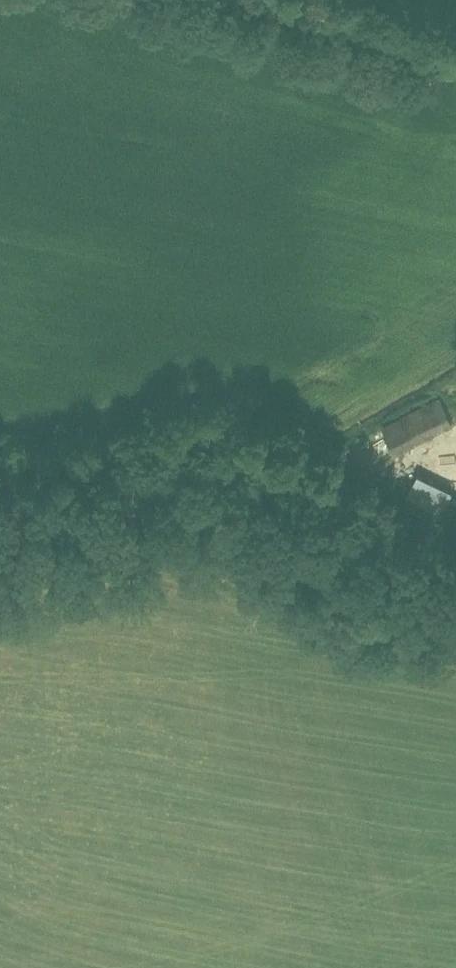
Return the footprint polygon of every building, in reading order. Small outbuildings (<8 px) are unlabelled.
[(440,398),(381,428),(395,455),(454,425),(440,398)] [(418,476),(406,499),(442,516),(453,493),(418,476)]
